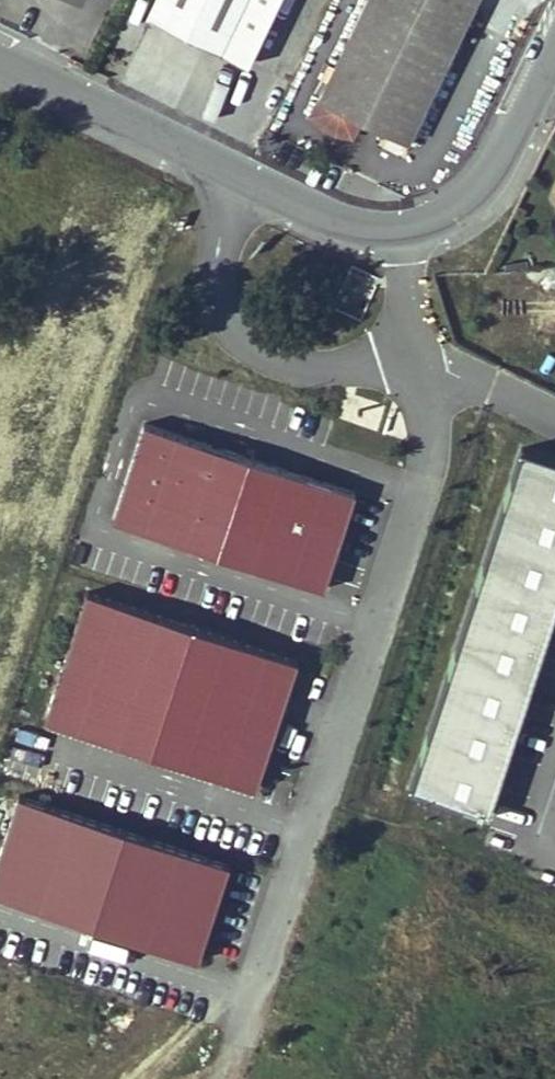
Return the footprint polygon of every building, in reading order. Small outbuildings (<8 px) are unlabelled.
[(281,0),(158,0),(152,12),(252,60),(281,0)] [(477,0),(366,0),(312,113),(352,132),(361,116),(409,139),(477,0)] [(144,418),(113,514),(321,582),(353,487),(144,418)] [(522,444),(409,782),(488,808),(554,606),(554,455),(522,444)] [(76,575),(38,699),(246,769),(286,643),(76,575)] [(0,858),(0,890),(199,956),(230,860),(22,791),(0,858)]
